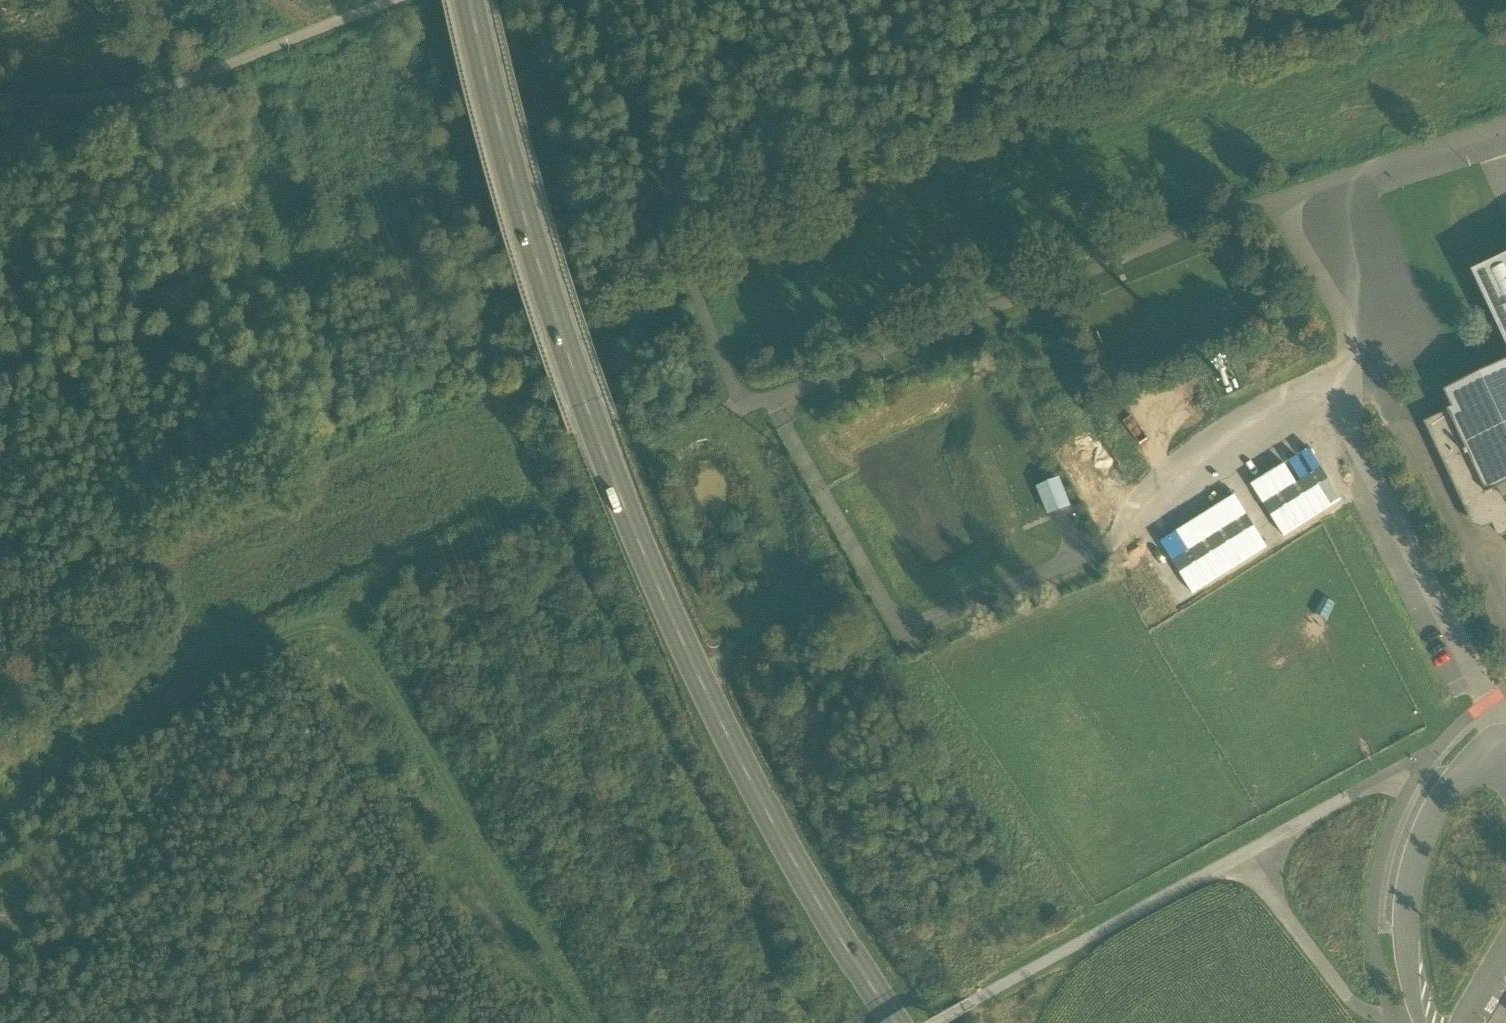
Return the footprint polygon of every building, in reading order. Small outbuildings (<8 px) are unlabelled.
[(1473,274),(1505,344),(1505,258),(1473,274)] [(1499,536),(1505,533),(1505,363),(1446,391),(1456,411),(1427,424),(1472,521),(1479,523),(1491,518),(1499,536)] [(1213,370),(1218,382),(1228,378),(1223,366),(1213,370)] [(1313,468),(1302,446),(1257,468),(1268,490),(1313,468)] [(1301,454),(1313,474),(1322,469),(1309,449),(1301,454)] [(1336,470),(1274,501),(1285,522),(1347,492),(1336,470)] [(1260,480),(1272,500),(1281,495),(1268,475),(1260,480)] [(1240,477),(1161,517),(1172,539),(1251,499),(1240,477)] [(1251,485),(1264,505),(1272,500),(1260,480),(1251,485)] [(1040,488),(1050,514),(1068,507),(1058,481),(1040,488)] [(1227,501),(1239,521),(1248,516),(1235,496),(1227,501)] [(1218,506),(1231,527),(1239,521),(1227,501),(1218,506)] [(1210,511),(1223,532),(1231,527),(1218,506),(1210,511)] [(1256,510),(1177,550),(1187,572),(1267,532),(1256,510)] [(1270,516),(1283,536),(1291,531),(1279,510),(1270,516)] [(1202,517),(1214,537),(1223,532),(1210,511),(1202,517)] [(1193,522),(1206,542),(1214,537),(1202,517),(1193,522)] [(1185,527),(1198,547),(1206,542),(1193,522),(1185,527)] [(1246,531),(1259,552),(1267,547),(1254,526),(1246,531)] [(1177,532),(1189,552),(1198,547),(1185,527),(1177,532)] [(1238,537),(1250,557),(1259,552),(1246,531),(1238,537)] [(1168,537),(1181,557),(1189,552),(1177,532),(1168,537)] [(1160,542),(1173,563),(1181,557),(1168,537),(1160,542)] [(1229,542),(1242,562),(1250,557),(1238,537),(1229,542)] [(1221,547),(1234,567),(1242,562),(1229,542),(1221,547)] [(1213,552),(1225,572),(1234,567),(1221,547),(1213,552)] [(1204,557),(1217,578),(1225,572),(1213,552),(1204,557)] [(1196,562),(1209,583),(1217,578),(1204,557),(1196,562)] [(1188,568),(1200,588),(1209,583),(1196,562),(1188,568)] [(1179,573),(1192,593),(1200,588),(1188,568),(1179,573)]
